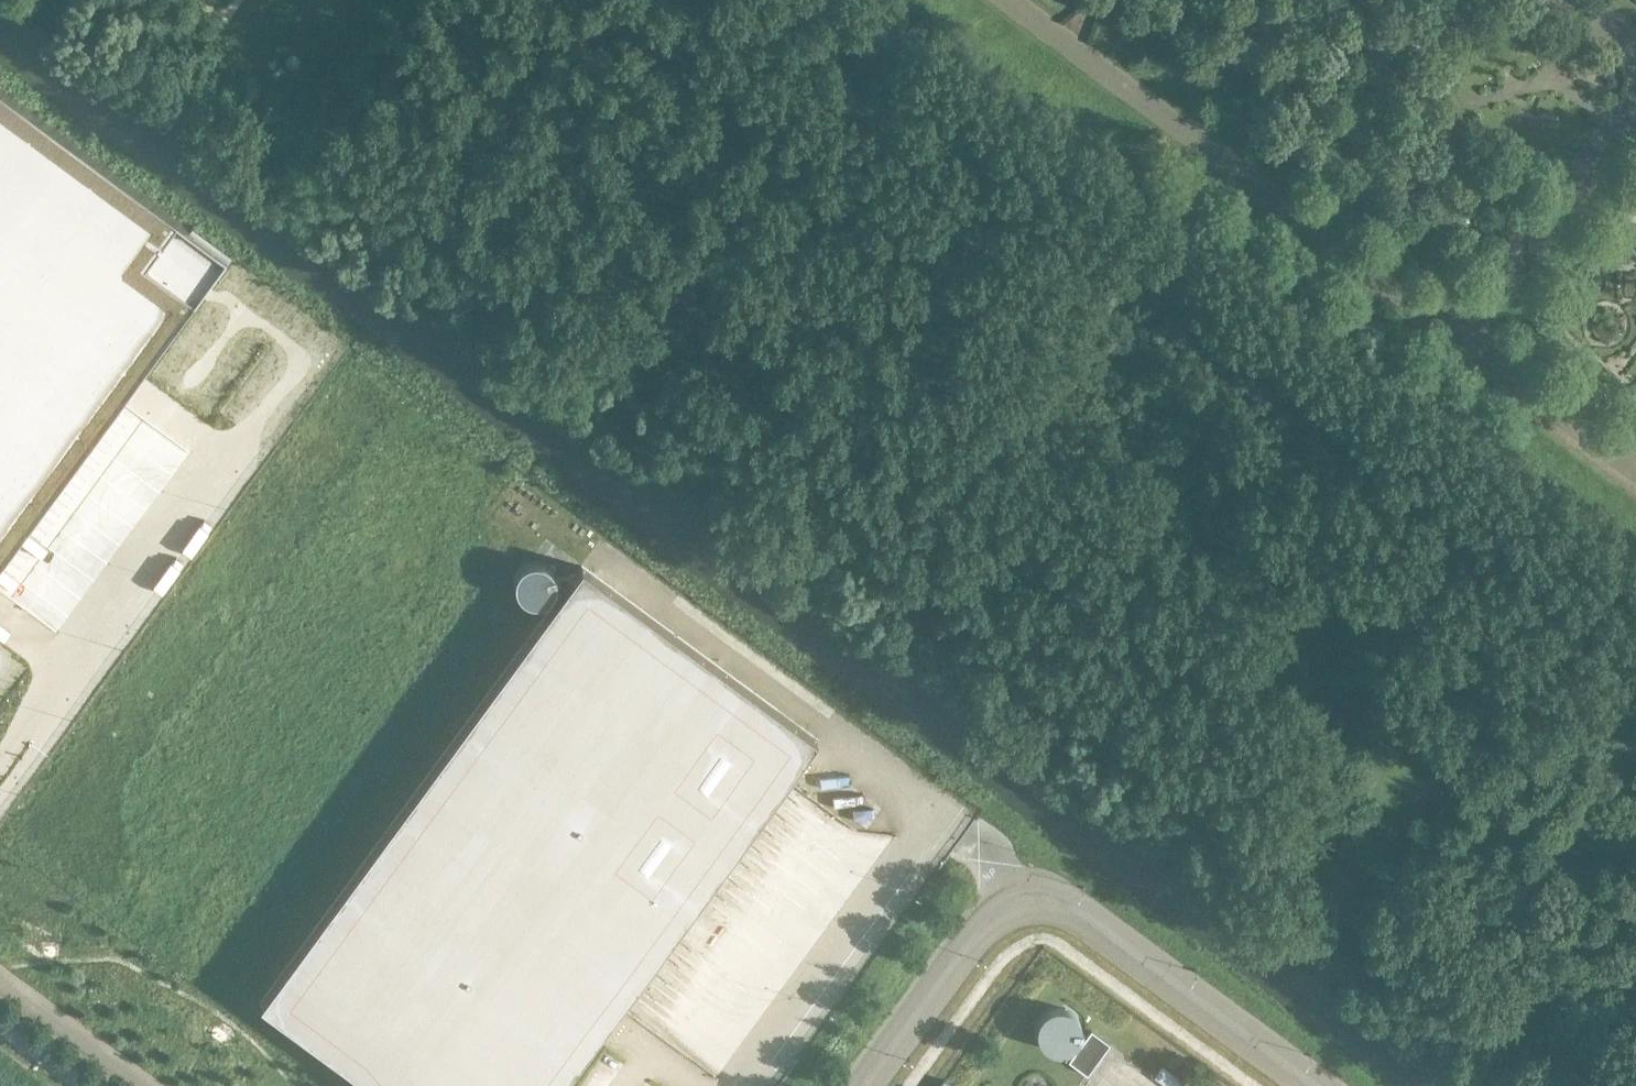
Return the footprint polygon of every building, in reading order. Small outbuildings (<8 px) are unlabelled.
[(134,380),(227,254),(0,86),(0,560),(134,380)] [(552,596),(553,564),(522,562),(521,594),(552,596)] [(787,778),(803,756),(816,738),(807,731),(801,727),(670,630),(592,572),(582,565),(543,617),(391,824),(260,1002),(368,1081),(366,1084),(365,1085),(364,1084),(362,1085),(560,1085),(581,1058),(619,1006),(620,1006),(693,907),(737,847),(787,778)] [(1061,1006),(1057,1006),(1055,1007),(1051,1008),(1047,1009),(1046,1011),(1044,1012),(1043,1013),(1041,1015),(1040,1016),(1039,1018),(1038,1020),(1037,1022),(1037,1023),(1036,1025),(1036,1027),(1036,1029),(1036,1031),(1037,1033),(1037,1035),(1038,1037),(1039,1039),(1040,1041),(1042,1044),(1045,1047),(1047,1048),(1050,1050),(1052,1050),(1054,1051),(1058,1051),(1062,1051),(1064,1051),(1066,1050),(1069,1049),(1073,1046),(1074,1045),(1076,1043),(1077,1042),(1078,1040),(1079,1039),(1080,1037),(1080,1035),(1081,1033),(1081,1031),(1081,1029),(1081,1027),(1081,1025),(1080,1023),(1080,1021),(1079,1020),(1078,1018),(1077,1016),(1076,1015),(1075,1013),(1072,1011),(1070,1009),(1067,1008),(1065,1007),(1061,1006)] [(1087,1074),(1110,1042),(1091,1029),(1068,1060),(1087,1074)]
